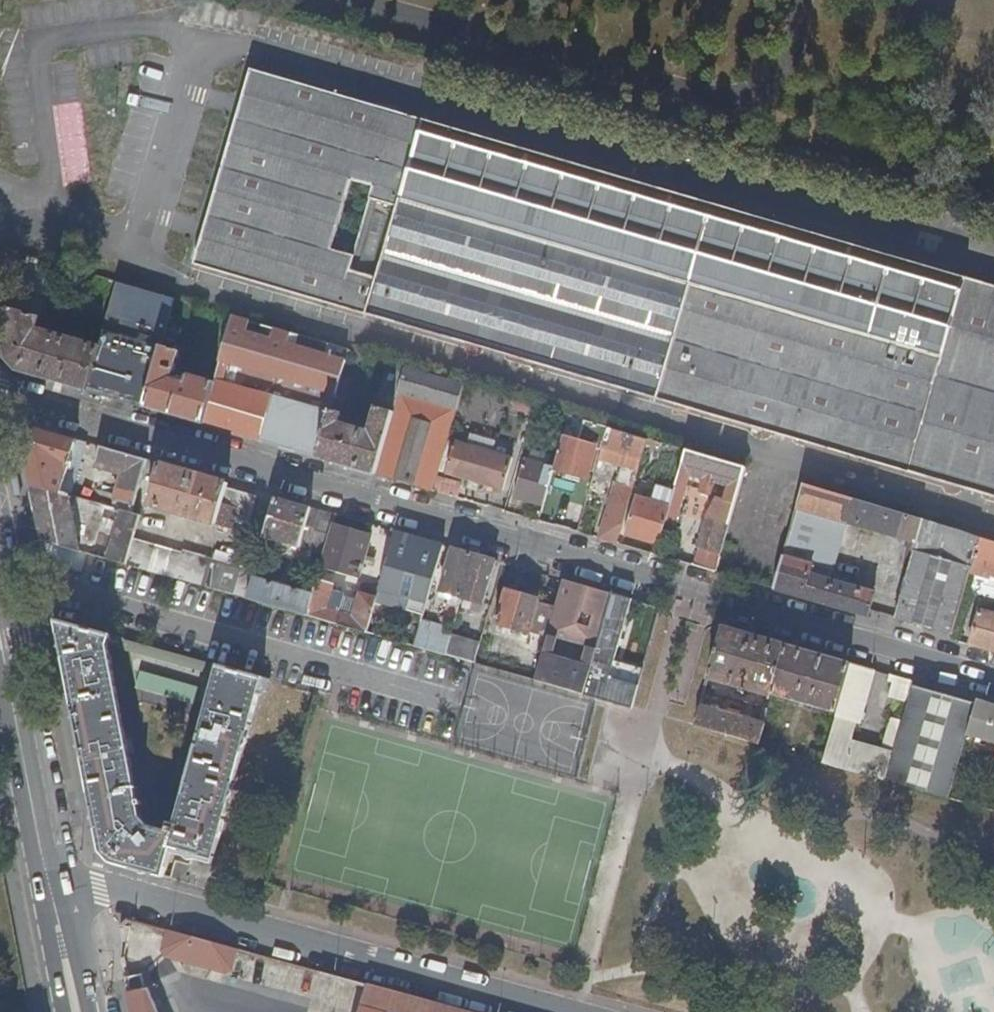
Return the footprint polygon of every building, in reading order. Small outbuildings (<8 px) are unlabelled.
[(993,498),(993,285),(255,73),(227,170),(199,268),(993,498)] [(101,345),(87,389),(145,406),(163,345),(177,298),(120,282),(101,345)] [(0,304),(0,311),(8,358),(18,369),(87,389),(101,345),(44,329),(43,334),(37,332),(41,316),(0,304)] [(292,332),(234,315),(214,381),(202,422),(255,437),(269,393),(234,383),(239,365),(279,376),(292,332)] [(298,334),(292,332),(279,376),(337,393),(350,349),(339,346),(335,356),(326,353),(327,349),(306,344),(305,347),(295,344),(298,334)] [(181,350),(163,345),(145,406),(202,422),(214,381),(188,373),(187,378),(185,377),(181,376),(178,377),(176,378),(172,378),(181,350)] [(465,383),(406,366),(394,410),(375,472),(434,489),(439,474),(465,383)] [(274,395),(269,393),(255,437),(261,439),(274,395)] [(332,410),(274,393),(274,395),(261,439),(318,456),(332,410)] [(536,404),(516,398),(513,407),(534,413),(536,404)] [(340,406),(333,404),(332,410),(318,456),(375,472),(394,410),(377,405),(369,430),(340,422),(343,412),(339,411),(340,406)] [(23,436),(32,482),(63,491),(65,486),(71,487),(72,483),(66,481),(73,457),(82,460),(87,442),(34,426),(23,436)] [(648,438),(609,426),(595,472),(606,475),(607,471),(604,470),(607,459),(631,466),(625,484),(616,482),(600,536),(618,541),(648,438)] [(570,431),(566,429),(555,466),(554,467),(588,477),(597,443),(569,435),(570,431)] [(468,443),(495,451),(497,440),(471,432),(468,443)] [(513,456),(495,451),(468,443),(455,439),(446,471),(504,488),(513,456)] [(148,459),(102,446),(97,462),(127,471),(119,501),(136,505),(148,459)] [(747,469),(687,450),(677,485),(676,489),(671,505),(666,520),(680,524),(693,485),(688,483),(691,473),(705,477),(701,490),(712,493),(716,481),(729,485),(726,498),(719,496),(708,516),(694,564),(717,572),(722,551),(747,469)] [(554,467),(555,466),(526,457),(515,495),(544,504),(554,467)] [(228,482),(161,463),(149,504),(231,529),(234,521),(249,525),(256,496),(227,488),(228,482)] [(460,481),(439,474),(434,489),(456,495),(460,481)] [(32,482),(43,539),(81,550),(80,542),(95,546),(98,537),(105,539),(108,529),(101,527),(103,518),(110,520),(115,521),(119,508),(63,491),(32,482)] [(671,505),(676,489),(657,483),(651,500),(656,501),(671,505)] [(804,484),(798,506),(848,520),(917,541),(924,519),(804,484)] [(666,520),(671,505),(656,501),(651,500),(636,495),(625,533),(659,543),(666,520)] [(277,497),(266,537),(286,543),(284,549),(291,551),(293,545),(325,554),(333,524),(336,514),(277,497)] [(798,506),(784,554),(813,563),(814,564),(811,573),(832,579),(848,520),(798,506)] [(122,509),(107,557),(128,563),(135,538),(141,514),(122,509)] [(101,527),(108,529),(110,520),(103,518),(101,527)] [(981,536),(924,519),(917,541),(895,617),(953,634),(973,566),(981,536)] [(325,554),(321,566),(358,578),(371,535),(333,524),(325,554)] [(372,614),(367,631),(377,634),(415,645),(423,619),(444,545),(396,530),(380,587),(377,597),(372,614)] [(981,536),(973,566),(981,569),(983,559),(993,562),(993,540),(981,536)] [(135,538),(128,563),(248,597),(256,570),(186,550),(185,552),(135,538)] [(463,596),(475,553),(453,547),(441,590),(463,596)] [(483,602),(496,559),(475,553),(463,596),(472,599),(483,602)] [(784,554),(774,588),(872,615),(874,611),(871,610),(876,592),(832,579),(811,573),(814,564),(813,563),(784,554)] [(256,570),(248,597),(307,614),(313,593),(260,577),(262,572),(256,570)] [(990,575),(990,578),(976,574),(970,597),(988,602),(993,583),(993,576),(990,575)] [(313,593),(307,614),(367,631),(372,614),(377,597),(380,587),(368,584),(366,594),(360,592),(353,615),(328,608),(335,583),(318,578),(313,593)] [(535,679),(584,693),(591,670),(550,658),(556,639),(571,642),(568,653),(593,660),(613,593),(564,579),(556,607),(548,636),(535,679)] [(529,631),(548,636),(556,607),(538,602),(539,598),(508,589),(498,623),(528,632),(529,631)] [(584,693),(631,707),(637,686),(606,676),(612,657),(616,641),(629,598),(613,593),(593,660),(591,670),(584,693)] [(481,610),(483,602),(472,599),(470,607),(481,610)] [(993,650),(993,612),(980,608),(970,643),(993,650)] [(423,619),(415,645),(446,654),(451,635),(453,628),(423,619)] [(269,689),(272,680),(214,664),(211,674),(216,682),(175,831),(151,825),(142,816),(110,644),(122,648),(125,639),(59,620),(102,851),(112,861),(165,876),(171,852),(212,863),(260,694),(269,689)] [(787,644),(724,625),(710,675),(731,681),(729,684),(745,689),(746,686),(773,693),(787,644)] [(451,635),(446,654),(475,662),(480,644),(451,635)] [(850,662),(787,644),(773,693),(836,712),(850,662)] [(637,686),(643,666),(612,657),(606,676),(637,686)] [(876,669),(850,662),(836,712),(857,718),(856,719),(861,720),(876,669)] [(915,681),(890,674),(889,678),(894,680),(890,695),(909,701),(913,685),(915,681)] [(893,752),(885,780),(948,798),(967,734),(977,703),(913,685),(909,701),(903,720),(893,752)] [(705,690),(695,725),(744,738),(758,742),(764,722),(707,706),(711,692),(705,690)] [(967,734),(993,742),(993,704),(978,699),(977,703),(967,734)] [(857,718),(836,712),(824,751),(821,762),(885,780),(893,752),(881,748),(851,739),(856,719),(857,718)] [(890,717),(881,748),(893,752),(903,720),(890,717)] [(811,747),(808,758),(821,762),(824,751),(811,747)] [(236,947),(172,930),(166,948),(170,954),(224,969),(231,965),(236,947)] [(236,947),(231,965),(230,972),(347,1004),(354,979),(236,947)] [(360,981),(351,1011),(472,1011),(360,981)] [(151,988),(129,991),(133,1011),(161,1011),(151,988)]
